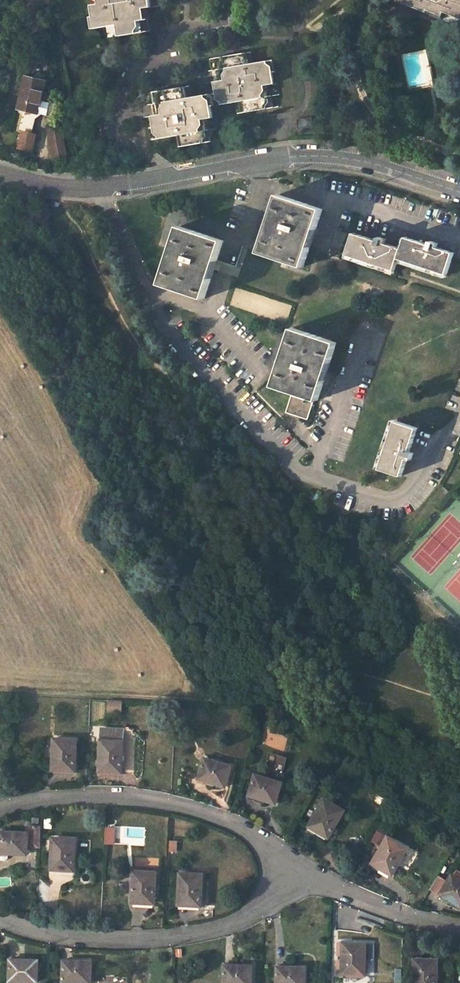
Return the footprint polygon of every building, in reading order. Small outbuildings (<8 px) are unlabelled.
[(94,3),(89,4),(91,15),(89,15),(91,28),(102,26),(104,38),(147,31),(144,8),(157,6),(156,0),(94,0),(94,3)] [(394,3),(438,20),(441,14),(459,22),(459,0),(395,0),(394,3)] [(255,62),(253,50),(212,56),(213,70),(223,68),(225,79),(215,80),(217,91),(194,94),(192,84),(150,91),(152,103),(161,102),(162,113),(154,114),(157,138),(174,135),(176,146),(218,139),(217,129),(221,128),(217,105),(236,102),(238,113),(280,106),(278,95),(281,94),(278,70),(274,71),(272,59),(255,62)] [(45,81),(25,76),(18,108),(24,109),(19,132),(23,133),(32,135),(37,112),(53,116),(56,103),(41,100),(45,81)] [(316,129),(314,118),(297,121),(299,131),(316,129)] [(62,127),(48,129),(54,159),(67,156),(62,127)] [(32,135),(23,133),(21,140),(35,143),(37,136),(32,135)] [(35,143),(21,140),(19,148),(33,151),(35,143)] [(322,209),(277,196),(259,254),(304,268),(317,225),(322,209)] [(222,243),(177,230),(159,287),(203,302),(217,259),(222,243)] [(379,237),(377,240),(367,237),(354,233),(347,255),(395,270),(399,258),(402,248),(385,243),(385,239),(379,237)] [(405,237),(402,248),(399,258),(447,273),(454,252),(437,246),(438,243),(430,240),(428,244),(417,240),(405,237)] [(338,342),(293,328),(275,386),(295,392),(288,412),(311,419),(317,399),(320,400),(333,359),(338,342)] [(417,428),(396,421),(381,469),(402,475),(407,459),(411,460),(413,452),(410,451),(412,445),(417,428)] [(108,700),(107,709),(121,710),(121,700),(108,700)] [(125,728),(102,727),(99,768),(108,769),(108,771),(123,771),(125,728)] [(285,749),(288,732),(268,728),(264,746),(285,749)] [(77,739),(55,738),(53,767),(61,768),(61,770),(76,771),(77,739)] [(282,770),(286,757),(276,753),(271,767),(282,770)] [(232,766),(205,757),(199,776),(208,779),(207,781),(226,786),(232,766)] [(282,781),(256,774),(250,793),(259,796),(259,798),(276,802),(282,781)] [(344,810),(325,798),(310,824),(317,827),(316,829),(329,836),(344,810)] [(42,825),(29,825),(28,832),(1,831),(0,849),(0,853),(0,857),(3,860),(7,860),(10,857),(10,853),(29,854),(29,846),(40,846),(42,825)] [(104,843),(114,844),(115,827),(105,827),(104,843)] [(408,847),(389,836),(374,861),(382,866),(381,867),(392,874),(408,847)] [(76,838),(53,837),(51,867),(60,867),(60,869),(74,870),(76,838)] [(437,875),(430,888),(439,894),(440,892),(448,897),(447,898),(459,906),(459,872),(456,869),(452,875),(451,874),(447,881),(437,875)] [(155,903),(157,871),(134,870),(133,900),(141,900),(141,902),(155,903)] [(203,874),(180,873),(179,902),(187,902),(187,905),(201,905),(203,874)] [(366,943),(344,942),(343,971),(351,971),(351,973),(365,974),(366,943)] [(38,982),(39,960),(11,958),(10,978),(19,978),(18,981),(38,982)] [(438,960),(415,959),(415,982),(437,982),(438,960)] [(92,961),(64,960),(63,979),(72,979),(72,982),(91,982),(92,961)] [(225,964),(224,982),(253,982),(253,965),(225,964)] [(278,966),(277,982),(306,982),(306,967),(278,966)]
